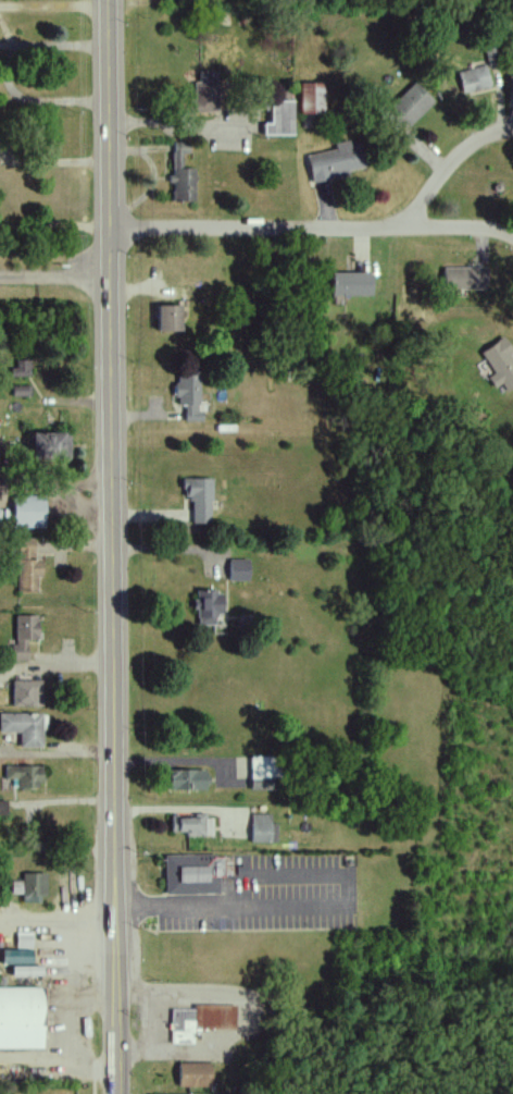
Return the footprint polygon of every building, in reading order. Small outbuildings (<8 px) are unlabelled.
[(459,70),(461,93),(490,89),(487,66),(459,70)] [(217,71),(198,71),(198,81),(193,81),(194,99),(189,99),(189,112),(218,112),(217,71)] [(434,102),(416,82),(385,111),(403,131),(434,102)] [(300,115),(324,114),(323,83),(299,83),(300,115)] [(262,136),(293,135),(293,103),(270,103),(270,123),(262,123),(262,136)] [(335,149),(306,155),(312,181),(366,169),(359,138),(334,144),(335,149)] [(194,202),(193,169),(182,169),(182,154),(189,154),(189,142),(171,142),(171,184),(172,184),(172,202),(194,202)] [(486,267),(443,268),(444,290),(487,289),(486,267)] [(371,272),(331,273),(332,297),(371,296),(371,272)] [(181,306),(158,306),(158,332),(181,331),(181,306)] [(487,377),(494,389),(502,384),(507,392),(512,389),(512,359),(510,354),(512,353),(503,338),(480,352),(493,374),(487,377)] [(30,376),(29,361),(16,362),(17,376),(30,376)] [(186,406),(186,422),(203,422),(203,412),(200,412),(200,375),(176,375),(176,406),(186,406)] [(71,460),(70,433),(31,434),(32,461),(71,460)] [(212,524),(212,479),(184,479),(183,500),(193,500),(193,524),(212,524)] [(44,528),(43,496),(13,496),(13,529),(44,528)] [(34,560),(34,539),(17,539),(18,591),(37,590),(37,576),(42,576),(41,560),(34,560)] [(230,581),(249,582),(249,560),(231,559),(230,581)] [(197,626),(216,625),(216,614),(224,614),(223,592),(196,592),(197,626)] [(38,616),(14,616),(15,662),(28,661),(28,641),(39,640),(38,616)] [(13,680),(13,706),(41,707),(42,681),(13,680)] [(19,733),(20,748),(43,747),(42,713),(0,714),(0,733),(19,733)] [(250,789),(276,790),(277,756),(251,756),(250,789)] [(5,766),(5,779),(17,779),(17,789),(42,788),(41,765),(5,766)] [(169,789),(207,790),(207,770),(169,769),(169,789)] [(270,814),(251,814),(252,843),(277,842),(276,823),(271,823),(270,814)] [(165,894),(221,894),(220,855),(165,856),(165,894)] [(11,881),(11,894),(22,894),(22,904),(45,903),(45,873),(22,874),(22,881),(11,881)] [(1,963),(32,964),(33,933),(16,933),(16,950),(2,950),(1,963)] [(12,976),(42,976),(42,966),(11,967),(12,976)] [(42,987),(0,988),(0,1049),(43,1049),(42,987)] [(236,1005),(195,1005),(195,1009),(171,1009),(171,1044),(195,1044),(195,1029),(236,1029),(236,1005)] [(212,1087),(211,1062),(179,1063),(180,1088),(212,1087)]
